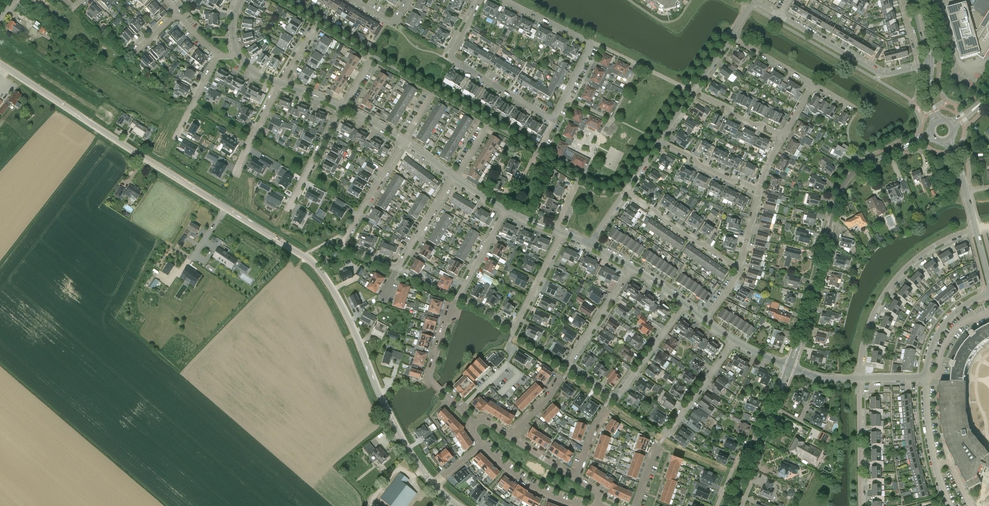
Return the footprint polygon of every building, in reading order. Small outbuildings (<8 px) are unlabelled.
[(105,10),(110,5),(106,0),(101,0),(99,0),(97,2),(105,10)] [(145,7),(150,12),(157,6),(155,3),(156,2),(154,0),(152,0),(145,7)] [(210,2),(208,5),(213,8),(215,5),(220,9),(223,4),(217,0),(213,0),(211,3),(210,2)] [(264,5),(262,4),(264,0),(263,0),(252,0),(252,1),(251,2),(254,3),(252,6),(265,13),(266,10),(263,8),(264,5)] [(337,1),(334,0),(331,0),(327,6),(332,9),(337,1)] [(681,0),(646,0),(645,2),(649,4),(651,2),(657,6),(655,8),(658,9),(660,6),(663,8),(664,11),(676,8),(675,5),(677,2),(681,4),(683,2),(681,0)] [(862,0),(861,0),(857,0),(853,6),(858,10),(864,0),(862,0)] [(866,1),(864,0),(858,10),(864,13),(869,5),(866,3),(865,2),(866,1)] [(974,6),(968,8),(967,3),(947,9),(961,60),(977,55),(984,59),(988,52),(988,0),(978,0),(974,6)] [(337,12),(341,4),(337,1),(332,9),(336,12),(337,12)] [(487,17),(493,5),(487,2),(481,13),(483,14),(483,15),(487,17)] [(796,2),(791,10),(796,13),(801,5),(796,2)] [(340,16),(346,6),(342,3),(341,4),(337,12),(336,12),(336,13),(340,16)] [(420,11),(419,14),(424,17),(426,14),(423,12),(425,7),(417,3),(415,8),(420,11)] [(447,9),(445,8),(453,13),(454,10),(460,13),(463,7),(454,3),(452,6),(449,5),(447,9)] [(892,6),(893,6),(893,4),(882,7),(883,13),(893,11),(892,8),(892,6)] [(95,18),(101,13),(103,15),(105,13),(97,5),(95,7),(93,5),(88,11),(89,12),(87,15),(91,19),(93,17),(95,18)] [(499,14),(497,13),(499,8),(493,5),(487,17),(491,19),(491,18),(496,21),(499,14)] [(801,16),(806,8),(801,5),(796,13),(801,16)] [(161,14),(164,11),(161,7),(159,8),(157,6),(150,12),(155,17),(158,15),(162,18),(163,16),(161,14)] [(245,12),(246,12),(245,13),(254,17),(256,18),(256,21),(262,22),(263,19),(257,18),(258,17),(255,15),(258,11),(249,6),(247,10),(246,10),(245,12)] [(346,6),(340,16),(345,19),(346,17),(351,9),(346,6)] [(444,10),(446,11),(444,14),(447,16),(446,19),(455,24),(458,18),(452,15),(453,13),(445,8),(444,10)] [(812,8),(810,11),(806,8),(801,16),(806,19),(812,8)] [(806,19),(811,22),(817,11),(812,8),(806,19)] [(346,17),(345,19),(350,22),(356,12),(351,9),(346,17)] [(504,10),(502,15),(499,14),(496,21),(501,23),(500,24),(504,26),(506,22),(510,13),(504,10)] [(212,11),(204,11),(204,15),(208,15),(208,20),(219,20),(219,14),(212,14),(212,11)] [(811,22),(816,24),(822,14),(817,11),(811,22)] [(894,15),(894,14),(893,11),(883,13),(885,19),(896,16),(895,15),(894,15)] [(354,24),(355,22),(356,22),(360,14),(356,12),(350,22),(354,24)] [(418,16),(412,13),(409,18),(417,23),(420,18),(423,19),(424,17),(419,14),(418,16)] [(517,22),(514,21),(516,16),(510,13),(506,22),(510,24),(509,27),(513,29),(517,22)] [(360,25),(365,17),(360,14),(356,22),(360,25)] [(821,27),(826,16),(822,14),(816,24),(821,27)] [(140,16),(134,21),(141,28),(143,26),(144,27),(147,24),(140,16)] [(882,20),(883,26),(886,25),(896,23),(895,20),(895,19),(896,18),(896,16),(885,19),(882,20)] [(365,28),(369,20),(365,17),(360,25),(365,28)] [(830,22),(832,20),(827,17),(821,27),(826,30),(830,22)] [(289,24),(299,30),(301,28),(300,27),(302,23),(293,18),(289,24)] [(418,28),(415,26),(417,23),(409,18),(406,23),(411,27),(410,29),(416,33),(418,31),(416,30),(418,28)] [(129,26),(137,34),(140,32),(138,30),(141,28),(134,21),(132,19),(128,22),(128,24),(130,25),(129,26)] [(443,25),(440,23),(439,26),(445,29),(446,26),(452,29),(455,24),(446,19),(443,25)] [(522,19),(519,24),(517,22),(513,29),(518,32),(519,29),(523,31),(528,22),(522,19)] [(212,29),(212,26),(219,26),(219,20),(208,20),(208,25),(206,25),(206,29),(212,29)] [(242,27),(242,28),(252,29),(253,22),(243,20),(242,25),(242,27)] [(369,31),(374,23),(369,20),(365,28),(369,31)] [(18,36),(23,28),(16,23),(16,25),(11,21),(6,28),(11,32),(12,32),(18,36)] [(526,35),(528,36),(531,38),(534,31),(531,30),(534,25),(528,22),(523,31),(527,33),(526,35)] [(831,33),(835,25),(830,22),(826,30),(831,33)] [(373,35),(376,36),(380,30),(377,28),(379,26),(374,23),(369,31),(374,33),(373,35)] [(897,27),(897,26),(896,23),(886,25),(888,31),(899,29),(898,27),(897,27)] [(285,28),(285,29),(286,29),(286,31),(294,36),(296,32),(297,33),(299,30),(289,24),(288,26),(287,26),(286,26),(285,28)] [(439,26),(437,28),(440,30),(437,35),(446,40),(449,35),(443,32),(445,29),(439,26)] [(832,34),(837,37),(842,29),(837,26),(832,34)] [(843,26),(842,29),(837,37),(842,40),(848,29),(843,26)] [(34,36),(37,31),(32,27),(29,32),(34,36)] [(43,35),(47,30),(42,27),(39,31),(43,35)] [(127,43),(133,38),(132,36),(134,34),(128,27),(125,30),(126,30),(120,36),(127,43)] [(172,40),(179,34),(177,31),(178,30),(176,27),(167,35),(172,40)] [(539,27),(536,32),(534,31),(531,38),(535,40),(537,37),(540,39),(545,30),(539,27)] [(851,35),(853,32),(848,29),(842,40),(847,43),(852,35),(851,35)] [(887,40),(891,39),(891,37),(899,35),(898,32),(898,31),(899,30),(899,29),(888,31),(889,37),(886,38),(887,40)] [(539,43),(543,45),(547,47),(548,46),(551,40),(549,38),(551,33),(545,30),(540,39),(539,43)] [(243,42),(244,43),(254,41),(254,40),(256,40),(258,42),(263,39),(262,37),(262,36),(258,39),(257,38),(256,37),(253,37),(252,33),(242,36),(244,40),(243,41),(243,42)] [(280,40),(290,45),(291,43),(290,42),(293,38),(284,33),(280,40)] [(178,46),(186,37),(183,35),(182,36),(179,34),(172,40),(178,46)] [(27,42),(28,41),(32,44),(35,39),(30,37),(30,38),(25,35),(23,39),(27,42)] [(434,37),(432,37),(430,41),(435,45),(437,42),(442,46),(446,40),(437,35),(435,38),(434,37)] [(852,45),(857,38),(852,35),(847,43),(852,45)] [(552,49),(556,51),(558,48),(562,39),(556,36),(554,41),(551,40),(548,46),(552,48),(552,49)] [(183,51),(190,44),(187,42),(188,40),(186,37),(178,46),(183,51)] [(332,42),(333,39),(330,37),(328,39),(324,37),(322,40),(321,40),(319,42),(329,48),(332,42)] [(467,52),(472,43),(474,40),(471,38),(469,42),(467,40),(462,49),(467,52)] [(857,48),(861,40),(857,38),(852,45),(857,48)] [(561,49),(562,53),(565,55),(568,48),(566,47),(568,42),(562,39),(558,48),(561,49)] [(290,45),(280,40),(276,46),(285,51),(287,47),(288,48),(290,45)] [(862,51),(866,43),(861,40),(857,48),(862,51)] [(158,46),(156,48),(162,55),(167,50),(160,42),(157,45),(158,46)] [(329,48),(319,42),(317,45),(318,46),(316,49),(325,54),(329,48)] [(472,43),(467,52),(472,55),(477,47),(472,43)] [(867,54),(871,46),(866,43),(862,51),(867,54)] [(189,56),(196,47),(193,45),(192,46),(190,44),(183,51),(189,56)] [(252,57),(260,51),(256,45),(247,50),(250,54),(250,55),(251,56),(252,57)] [(574,45),(572,50),(568,48),(565,55),(570,57),(572,55),(576,57),(580,48),(574,45)] [(878,53),(881,48),(878,46),(876,49),(871,46),(867,54),(872,57),(875,52),(878,53)] [(195,61),(200,53),(198,51),(199,50),(196,47),(189,56),(195,61)] [(472,55),(477,58),(482,50),(477,47),(472,55)] [(152,49),(149,52),(157,60),(157,59),(159,61),(160,61),(164,57),(162,55),(156,48),(153,51),(152,49)] [(347,59),(350,60),(357,65),(360,60),(356,57),(358,54),(350,50),(348,53),(350,54),(347,59)] [(477,58),(482,61),(488,53),(482,50),(477,58)] [(310,57),(319,63),(323,57),(315,52),(312,55),(311,55),(310,57)] [(203,67),(207,61),(205,60),(208,56),(204,54),(203,55),(200,53),(195,61),(203,67)] [(482,61),(488,64),(493,56),(488,53),(482,61)] [(730,59),(739,65),(743,59),(743,60),(745,57),(741,53),(739,56),(735,53),(730,59)] [(262,66),(263,66),(263,67),(271,56),(268,54),(266,57),(263,54),(257,62),(261,65),(261,66),(262,66)] [(602,68),(610,72),(611,69),(607,67),(612,58),(603,54),(598,63),(603,65),(602,68)] [(145,55),(139,61),(141,63),(140,64),(141,67),(142,68),(145,69),(146,68),(150,65),(153,69),(157,65),(154,62),(155,62),(149,55),(147,57),(145,55)] [(490,64),(495,67),(500,59),(495,55),(490,64)] [(319,63),(310,57),(308,60),(309,61),(307,64),(316,70),(319,63)] [(275,71),(280,62),(274,58),(269,67),(273,69),(273,70),(274,71),(275,71)] [(495,67),(500,70),(505,62),(500,59),(495,67)] [(347,65),(355,69),(357,65),(350,60),(347,65)] [(613,69),(619,72),(624,63),(618,60),(613,69)] [(747,71),(752,74),(753,71),(757,73),(762,65),(756,61),(753,66),(751,65),(747,71)] [(500,70),(505,73),(510,65),(505,62),(500,70)] [(558,67),(567,71),(570,66),(561,62),(558,67)] [(630,66),(624,63),(619,72),(616,79),(618,80),(619,78),(626,81),(631,70),(628,69),(630,66)] [(344,69),(352,73),(355,69),(347,65),(344,69)] [(505,73),(510,76),(516,68),(510,65),(505,73)] [(761,76),(759,78),(764,81),(767,75),(765,73),(768,68),(762,65),(757,73),(761,76)] [(188,67),(185,73),(193,78),(194,75),(196,76),(198,72),(188,67)] [(301,73),(310,78),(314,72),(306,67),(303,71),(302,70),(301,73)] [(567,71),(558,67),(556,72),(565,77),(567,71)] [(510,76),(516,80),(521,71),(516,68),(510,76)] [(609,75),(610,72),(602,68),(601,71),(596,68),(593,74),(602,79),(605,73),(609,75)] [(730,81),(734,76),(733,75),(735,72),(730,68),(729,70),(727,69),(727,70),(724,68),(720,73),(730,81)] [(220,81),(225,71),(220,69),(215,78),(220,81)] [(342,73),(349,78),(352,73),(344,69),(342,73)] [(453,72),(450,70),(445,79),(455,84),(460,76),(456,74),(457,73),(454,70),(453,72)] [(229,81),(227,80),(230,74),(225,71),(220,81),(225,83),(224,85),(227,87),(229,81)] [(764,81),(763,82),(766,84),(768,80),(773,83),(779,75),(773,71),(770,76),(767,75),(764,81)] [(179,77),(180,78),(182,79),(181,80),(191,85),(193,82),(191,81),(193,78),(185,73),(182,72),(179,77)] [(337,76),(339,78),(347,82),(349,78),(342,73),(339,72),(337,76)] [(387,72),(385,76),(380,73),(377,78),(388,84),(385,82),(388,78),(391,80),(393,76),(387,72)] [(556,72),(553,78),(562,82),(565,77),(556,72)] [(310,78),(301,73),(299,75),(300,76),(298,79),(306,85),(310,78)] [(516,82),(521,85),(527,76),(521,73),(516,82)] [(602,79),(593,74),(590,80),(595,83),(594,85),(599,88),(601,85),(599,84),(602,79)] [(780,91),(784,85),(782,83),(784,78),(779,75),(773,83),(777,86),(776,88),(780,91)] [(460,76),(455,84),(462,89),(468,79),(464,77),(463,78),(460,76)] [(521,85),(526,88),(532,79),(527,76),(521,85)] [(235,77),(232,83),(229,81),(227,87),(230,88),(234,91),(235,89),(240,79),(235,77)] [(336,82),(344,87),(347,82),(339,78),(336,82)] [(388,84),(377,78),(375,82),(385,88),(388,84)] [(553,78),(551,83),(559,88),(562,82),(553,78)] [(238,90),(238,91),(238,93),(242,95),(245,89),(242,88),(245,82),(240,79),(235,89),(238,90)] [(526,88),(532,91),(537,83),(532,79),(526,88)] [(470,94),(475,86),(472,84),(473,82),(469,80),(463,89),(470,94)] [(787,86),(785,85),(784,85),(780,91),(785,94),(786,91),(790,93),(795,85),(789,81),(787,86)] [(185,97),(189,90),(187,89),(189,86),(180,82),(179,84),(180,85),(176,91),(175,92),(174,93),(174,94),(178,96),(179,96),(180,94),(185,97)] [(334,86),(341,91),(344,87),(336,82),(334,86)] [(375,82),(372,87),(382,93),(385,88),(375,82)] [(417,90),(408,85),(408,84),(404,82),(403,83),(405,84),(402,88),(403,89),(414,96),(417,90)] [(532,91),(537,94),(542,86),(537,83),(532,91)] [(551,83),(548,89),(550,98),(551,97),(554,96),(553,93),(554,90),(557,92),(559,88),(551,83)] [(727,89),(720,84),(718,87),(713,83),(708,90),(716,95),(720,89),(724,92),(727,89)] [(251,85),(248,91),(245,89),(242,95),(245,96),(246,94),(251,97),(256,87),(251,85)] [(332,97),(333,93),(338,96),(341,91),(334,86),(332,85),(329,90),(327,89),(325,94),(332,97)] [(598,91),(599,88),(594,85),(592,88),(587,86),(584,92),(593,96),(596,90),(598,91)] [(801,95),(798,93),(801,88),(795,85),(790,93),(794,96),(792,98),(798,101),(801,95)] [(475,86),(470,94),(477,98),(483,88),(480,86),(479,88),(475,86)] [(537,94),(541,97),(542,94),(545,95),(546,99),(549,98),(550,98),(548,89),(542,86),(537,94)] [(742,87),(741,86),(739,91),(736,96),(739,98),(736,103),(742,106),(746,98),(742,96),(744,93),(740,91),(742,87)] [(261,93),(260,95),(259,94),(261,90),(256,87),(251,97),(250,99),(261,104),(265,95),(261,93)] [(372,87),(370,91),(380,97),(382,93),(372,87)] [(402,95),(411,101),(414,96),(403,89),(400,93),(400,92),(398,94),(401,96),(402,95)] [(486,103),(490,95),(487,93),(488,91),(484,89),(479,99),(486,103)] [(11,104),(15,106),(17,102),(21,95),(16,91),(13,95),(10,99),(8,98),(7,100),(5,103),(0,109),(0,113),(2,115),(9,107),(11,104)] [(216,99),(218,101),(221,95),(214,91),(212,93),(209,92),(205,99),(209,101),(210,99),(214,102),(216,99)] [(370,91),(367,95),(377,102),(380,97),(370,91)] [(585,103),(591,106),(592,102),(591,102),(593,96),(584,92),(581,98),(586,100),(585,103)] [(367,95),(364,100),(374,106),(377,102),(367,95)] [(399,100),(408,106),(411,101),(402,95),(401,96),(399,100)] [(490,95),(486,103),(493,107),(499,98),(495,95),(494,97),(490,95)] [(755,99),(747,95),(746,98),(742,106),(743,107),(743,108),(746,110),(747,109),(750,103),(753,104),(755,99)] [(809,108),(810,112),(812,113),(817,104),(820,99),(814,96),(810,103),(809,103),(808,103),(806,106),(809,108)] [(284,107),(287,99),(282,97),(279,105),(284,107)] [(501,112),(506,104),(502,102),(503,101),(500,98),(494,108),(501,112)] [(598,107),(604,110),(609,101),(603,98),(598,107)] [(290,114),(292,108),(290,107),(292,101),(287,99),(284,107),(289,109),(287,113),(290,114)] [(760,101),(755,99),(753,104),(755,106),(752,111),(758,114),(764,103),(760,101)] [(364,110),(370,113),(371,110),(372,111),(374,106),(364,100),(361,104),(366,107),(364,110)] [(395,105),(404,111),(408,106),(399,100),(396,104),(393,103),(392,105),(395,106),(395,105)] [(609,101),(604,110),(610,113),(612,108),(615,109),(618,104),(615,102),(609,100),(609,101)] [(818,113),(822,115),(823,113),(823,114),(826,109),(829,104),(823,101),(821,105),(820,105),(817,104),(812,113),(815,114),(816,114),(816,113),(818,113)] [(447,108),(438,102),(435,107),(444,113),(444,112),(447,108)] [(298,117),(299,113),(302,114),(305,105),(300,103),(298,106),(295,105),(292,114),(292,115),(298,117)] [(768,105),(768,104),(764,103),(758,114),(764,117),(766,111),(769,112),(772,107),(768,105)] [(243,104),(241,107),(241,106),(238,112),(242,114),(240,119),(245,122),(248,117),(249,117),(250,115),(251,115),(252,115),(253,112),(253,111),(249,109),(250,108),(243,104)] [(506,104),(501,112),(508,117),(514,107),(510,105),(509,107),(506,104)] [(308,121),(310,115),(308,114),(310,107),(305,105),(302,114),(307,116),(305,120),(308,121)] [(392,111),(401,116),(404,111),(395,105),(395,106),(392,111)] [(711,110),(706,107),(704,110),(698,106),(693,112),(701,117),(704,113),(707,115),(711,110)] [(822,115),(831,120),(837,109),(831,106),(829,110),(828,110),(826,109),(823,114),(823,113),(822,115)] [(431,113),(440,118),(443,114),(446,116),(447,114),(444,112),(444,113),(435,107),(431,113)] [(774,122),(778,114),(773,111),(774,108),(772,107),(769,112),(771,114),(769,119),(774,122)] [(516,122),(521,114),(518,112),(519,110),(515,108),(509,118),(516,122)] [(600,134),(603,128),(600,127),(602,122),(590,116),(588,121),(585,119),(584,122),(581,120),(584,114),(576,109),(571,118),(576,121),(573,126),(568,124),(563,136),(567,138),(565,143),(560,141),(554,153),(559,155),(557,158),(563,161),(565,158),(563,157),(567,150),(575,154),(571,163),(583,168),(585,164),(588,165),(590,159),(587,158),(568,148),(569,145),(571,146),(573,141),(572,140),(577,128),(583,131),(586,125),(598,131),(597,132),(600,134)] [(318,124),(319,121),(322,112),(317,110),(315,116),(312,115),(310,121),(318,124)] [(387,113),(386,115),(389,117),(389,116),(398,121),(401,116),(392,111),(390,115),(387,113)] [(328,114),(322,112),(319,121),(324,123),(328,114)] [(123,113),(120,117),(121,117),(117,122),(120,124),(126,115),(123,113)] [(437,123),(438,122),(440,118),(431,113),(428,118),(437,123)] [(783,113),(782,116),(778,114),(774,122),(780,125),(783,119),(785,120),(788,115),(783,113)] [(842,125),(844,126),(850,116),(843,113),(841,117),(839,118),(836,116),(832,122),(839,126),(842,125)] [(521,114),(516,122),(524,126),(529,116),(526,114),(525,116),(521,114)] [(121,125),(125,120),(128,122),(130,118),(126,115),(120,124),(121,125)] [(473,121),(464,115),(461,120),(459,118),(458,120),(460,122),(461,121),(470,126),(473,121)] [(719,123),(721,118),(715,115),(710,124),(714,126),(713,128),(718,131),(721,124),(719,123)] [(386,121),(395,126),(398,121),(389,116),(389,117),(386,121)] [(532,131),(537,123),(533,121),(534,119),(531,117),(525,127),(532,131)] [(425,123),(434,128),(437,124),(440,126),(441,124),(438,122),(437,123),(428,118),(425,123)] [(686,131),(690,134),(696,126),(698,128),(699,125),(694,121),(692,124),(687,120),(684,126),(688,129),(686,131)] [(142,137),(147,129),(138,124),(138,123),(134,121),(130,126),(135,128),(133,131),(136,133),(142,137)] [(276,134),(279,129),(284,128),(286,125),(285,125),(286,123),(283,122),(283,123),(279,121),(278,124),(272,121),(268,129),(276,134)] [(461,121),(460,122),(458,126),(467,131),(470,126),(461,121)] [(727,121),(725,126),(722,124),(719,131),(721,132),(724,134),(725,131),(729,133),(733,124),(727,121)] [(345,132),(350,124),(345,122),(343,126),(340,124),(336,130),(344,135),(345,132)] [(431,133),(432,132),(434,128),(425,123),(422,128),(431,133)] [(542,137),(545,132),(547,127),(541,124),(540,125),(537,123),(532,131),(542,137)] [(810,128),(812,130),(814,127),(808,124),(807,127),(801,123),(798,129),(806,134),(810,128)] [(351,140),(354,134),(351,133),(355,127),(350,124),(345,132),(350,135),(348,139),(351,140)] [(737,138),(740,133),(737,132),(739,127),(733,124),(729,133),(733,135),(732,137),(736,140),(737,138)] [(191,125),(188,132),(194,136),(192,139),(198,142),(200,138),(194,135),(198,128),(191,125)] [(467,131),(458,126),(455,130),(452,128),(451,130),(454,132),(455,131),(464,136),(467,131)] [(227,131),(222,127),(219,132),(224,135),(227,131)] [(419,133),(428,139),(431,134),(434,136),(435,134),(432,132),(431,133),(422,128),(419,133)] [(745,129),(742,134),(740,133),(737,138),(745,142),(750,132),(745,129)] [(807,141),(808,139),(805,137),(806,134),(798,129),(795,135),(800,138),(799,141),(804,144),(809,147),(811,144),(807,141)] [(314,138),(308,135),(310,132),(304,130),(300,138),(305,141),(311,144),(314,138)] [(359,130),(356,136),(354,134),(351,140),(353,141),(355,138),(360,140),(364,132),(359,130)] [(455,131),(454,132),(451,136),(460,141),(464,136),(455,131)] [(685,148),(688,143),(689,142),(686,139),(688,137),(680,131),(676,138),(682,142),(680,145),(685,148)] [(365,148),(368,142),(366,141),(369,135),(364,132),(360,140),(365,143),(363,147),(365,148)] [(756,138),(753,137),(754,134),(750,132),(745,142),(752,146),(756,138)] [(424,145),(427,146),(428,145),(425,143),(428,139),(419,133),(416,138),(425,144),(424,145)] [(499,147),(502,142),(504,139),(499,135),(496,139),(492,136),(489,141),(499,147)] [(460,141),(451,136),(449,140),(446,138),(445,140),(448,142),(448,141),(457,146),(460,141)] [(234,151),(238,144),(225,137),(221,143),(226,146),(225,147),(228,149),(229,148),(234,151)] [(759,137),(758,139),(756,138),(752,146),(759,149),(764,139),(759,137)] [(297,147),(299,148),(307,152),(310,146),(304,144),(305,141),(300,138),(296,145),(297,147)] [(374,138),(371,144),(368,142),(365,148),(368,149),(370,146),(374,149),(379,140),(374,138)] [(764,152),(765,149),(768,151),(771,145),(768,144),(769,142),(764,139),(759,149),(764,152)] [(197,147),(183,140),(180,147),(186,150),(184,153),(187,155),(189,151),(193,154),(197,147)] [(380,156),(382,153),(383,150),(380,149),(384,143),(379,140),(374,149),(379,151),(377,155),(380,156)] [(800,145),(803,147),(804,144),(799,141),(797,143),(791,140),(788,146),(797,151),(800,145)] [(448,141),(448,142),(445,146),(454,152),(457,146),(448,141)] [(486,145),(497,151),(499,147),(489,141),(486,145)] [(703,152),(707,144),(701,141),(696,151),(699,153),(700,151),(703,152)] [(386,144),(383,150),(382,153),(387,155),(391,147),(386,144)] [(707,144),(703,152),(706,154),(705,155),(709,157),(714,147),(707,144)] [(484,149),(494,156),(497,151),(486,145),(484,149)] [(846,154),(849,148),(843,145),(841,148),(838,146),(834,153),(841,158),(844,152),(846,154)] [(334,146),(331,151),(337,154),(339,155),(342,150),(345,152),(347,149),(341,146),(339,149),(334,146)] [(454,152),(445,146),(443,150),(440,149),(439,151),(442,152),(442,151),(451,157),(454,152)] [(796,158),(794,156),(797,151),(788,146),(785,151),(791,155),(789,157),(794,160),(796,158)] [(718,160),(722,151),(716,148),(711,158),(714,160),(715,158),(718,160)] [(481,154),(491,160),(494,156),(484,149),(481,154)] [(439,157),(448,162),(451,157),(442,151),(442,152),(439,157)] [(722,151),(718,160),(721,161),(720,163),(724,164),(728,155),(722,151)] [(212,173),(220,178),(226,167),(217,161),(219,157),(210,152),(207,158),(214,161),(213,164),(216,166),(212,173)] [(260,157),(255,154),(250,162),(261,168),(264,162),(266,163),(267,160),(271,162),(273,159),(262,153),(260,157)] [(327,160),(332,162),(338,165),(342,157),(339,155),(337,154),(335,157),(330,154),(327,160)] [(478,158),(489,164),(491,160),(481,154),(478,158)] [(733,167),(737,159),(730,155),(725,165),(729,167),(730,166),(733,167)] [(667,159),(663,156),(658,163),(667,168),(669,165),(670,166),(675,160),(669,156),(667,159)] [(405,169),(411,161),(406,157),(400,165),(405,169)] [(789,164),(790,165),(792,164),(794,160),(789,157),(788,160),(782,157),(779,163),(787,168),(789,164)] [(476,163),(486,169),(489,164),(478,158),(476,163)] [(825,167),(823,171),(827,174),(827,173),(830,175),(835,169),(829,165),(831,163),(825,158),(821,163),(823,165),(825,167)] [(517,178),(519,173),(516,172),(520,164),(511,159),(505,172),(503,174),(505,175),(504,175),(503,175),(502,177),(501,176),(499,182),(496,180),(492,188),(498,190),(501,186),(503,187),(507,180),(504,178),(507,173),(517,178)] [(737,159),(733,167),(736,169),(735,170),(738,172),(743,162),(737,159)] [(365,169),(362,168),(367,171),(372,174),(375,169),(370,166),(372,163),(366,160),(365,162),(368,164),(365,169)] [(410,172),(416,164),(411,161),(405,169),(410,172)] [(326,170),(325,171),(326,173),(329,174),(330,174),(331,172),(333,173),(334,173),(337,168),(340,169),(341,167),(338,166),(338,165),(332,162),(331,165),(325,162),(322,168),(326,170)] [(473,167),(483,173),(486,169),(476,163),(473,167)] [(747,174),(752,166),(745,163),(740,173),(744,174),(745,173),(747,174)] [(780,175),(785,178),(785,177),(787,175),(784,173),(787,168),(779,163),(776,169),(781,172),(780,175)] [(415,176),(421,168),(416,164),(410,172),(415,176)] [(681,177),(680,178),(680,179),(681,180),(682,181),(683,181),(684,180),(689,170),(686,169),(686,168),(683,166),(678,176),(681,177)] [(752,166),(747,174),(750,176),(750,177),(753,179),(758,169),(752,166)] [(484,179),(481,177),(483,173),(473,167),(471,171),(483,179),(484,179)] [(371,177),(365,174),(367,171),(362,168),(357,176),(362,179),(367,182),(371,177)] [(420,180),(426,172),(421,168),(415,176),(420,180)] [(291,182),(293,178),(286,174),(287,172),(281,169),(279,173),(284,176),(279,184),(286,189),(289,185),(289,186),(291,182)] [(660,171),(658,174),(653,170),(649,177),(657,182),(661,177),(663,179),(666,175),(660,171)] [(684,180),(685,179),(691,182),(696,172),(692,170),(692,172),(689,170),(684,180)] [(470,182),(477,186),(480,183),(481,183),(483,179),(471,171),(468,176),(472,179),(470,182)] [(920,178),(921,181),(925,189),(930,186),(927,178),(923,180),(919,171),(912,174),(915,182),(919,181),(918,179),(920,178)] [(425,184),(431,176),(426,172),(420,180),(419,182),(424,186),(425,184)] [(699,186),(703,178),(700,176),(701,175),(698,173),(693,183),(699,186)] [(392,180),(401,185),(404,180),(395,174),(392,180)] [(771,184),(780,186),(782,180),(785,181),(785,178),(780,175),(779,179),(772,177),(771,184)] [(825,184),(819,181),(820,179),(812,175),(810,181),(813,182),(813,183),(816,184),(814,188),(819,190),(819,189),(823,191),(825,184)] [(366,185),(360,182),(362,179),(357,176),(352,184),(357,187),(363,190),(366,185)] [(430,187),(436,179),(431,176),(425,184),(430,187)] [(565,178),(561,176),(558,181),(559,182),(556,188),(557,189),(554,195),(561,198),(563,194),(564,191),(562,191),(565,184),(563,183),(565,178)] [(703,178),(699,186),(705,189),(710,179),(707,178),(706,179),(703,178)] [(428,194),(432,188),(435,191),(441,183),(436,179),(430,187),(428,189),(426,192),(428,194)] [(389,185),(398,190),(401,185),(392,180),(389,185)] [(714,193),(718,185),(715,183),(716,182),(712,180),(707,190),(714,193)] [(902,192),(909,190),(905,181),(898,184),(899,186),(897,183),(886,188),(889,194),(892,193),(895,199),(901,197),(898,190),(900,189),(900,188),(902,192)] [(646,196),(650,198),(657,188),(651,184),(649,186),(645,183),(640,189),(643,191),(644,190),(648,193),(646,196)] [(347,192),(350,193),(358,198),(361,193),(355,190),(357,187),(352,184),(349,188),(348,190),(347,192)] [(771,184),(769,190),(775,191),(775,194),(781,196),(782,190),(779,189),(780,186),(771,184)] [(386,190),(395,195),(398,190),(389,185),(386,190)] [(718,185),(714,193),(720,196),(725,187),(722,185),(721,186),(718,185)] [(134,201),(136,199),(140,192),(130,186),(127,192),(125,190),(125,189),(120,186),(113,196),(115,197),(118,199),(122,194),(134,201)] [(723,202),(726,204),(728,200),(728,201),(732,192),(730,191),(730,189),(727,187),(722,197),(724,199),(723,202)] [(316,193),(309,189),(306,197),(310,199),(309,200),(312,202),(313,201),(317,203),(318,199),(322,201),(326,193),(318,189),(316,193)] [(383,195),(392,200),(395,195),(386,190),(383,195)] [(732,192),(728,201),(735,204),(740,194),(736,192),(735,194),(732,192)] [(281,198),(272,193),(267,203),(276,207),(277,205),(279,206),(282,200),(280,199),(281,198)] [(418,199),(426,204),(429,199),(421,193),(418,199)] [(455,206),(460,197),(455,194),(450,202),(455,206)] [(665,206),(670,198),(664,194),(658,204),(661,206),(662,204),(665,206)] [(767,196),(766,202),(775,205),(779,206),(780,200),(781,200),(782,196),(781,196),(775,194),(773,194),(772,197),(767,196)] [(813,206),(813,205),(818,206),(820,199),(816,198),(817,196),(809,194),(806,204),(813,206)] [(380,200),(389,205),(392,200),(383,195),(380,200)] [(741,196),(736,205),(743,208),(748,198),(744,196),(744,198),(741,196)] [(460,209),(465,200),(460,197),(455,206),(460,209)] [(875,197),(867,201),(871,209),(875,207),(877,212),(878,216),(886,212),(882,203),(879,205),(875,197)] [(670,198),(665,206),(667,208),(666,210),(670,212),(676,202),(670,198)] [(414,204),(423,209),(426,204),(418,199),(414,204)] [(557,207),(555,206),(556,203),(549,199),(546,205),(547,206),(544,213),(552,217),(557,207)] [(377,206),(385,211),(389,205),(380,200),(377,206)] [(465,212),(470,203),(465,200),(460,209),(465,212)] [(334,204),(330,211),(342,218),(346,211),(341,208),(343,204),(337,201),(334,204)] [(775,211),(774,211),(775,205),(766,202),(764,208),(769,210),(768,213),(774,214),(775,211)] [(470,215),(476,206),(470,203),(465,212),(470,215)] [(678,215),(684,207),(678,203),(671,213),(674,215),(675,214),(678,215)] [(411,209),(420,214),(423,209),(414,204),(411,209)] [(630,207),(629,206),(627,210),(626,212),(634,217),(638,212),(637,211),(639,208),(632,204),(630,207)] [(684,207),(678,215),(681,217),(680,219),(683,221),(690,211),(684,207)] [(374,209),(374,210),(372,214),(378,218),(380,219),(383,215),(386,216),(387,214),(383,211),(377,208),(376,210),(374,209)] [(408,214),(417,219),(420,214),(411,209),(408,214)] [(477,209),(471,219),(474,220),(475,218),(480,221),(485,212),(480,209),(480,211),(477,209)] [(696,212),(693,210),(685,222),(688,224),(689,223),(692,225),(697,217),(694,214),(696,212)] [(306,214),(299,211),(297,215),(296,214),(295,217),(296,217),(294,221),(300,224),(306,214)] [(489,215),(485,212),(480,221),(489,227),(493,219),(489,216),(489,215)] [(633,222),(631,221),(634,217),(626,212),(625,213),(624,213),(622,216),(623,218),(622,220),(627,224),(631,227),(631,226),(633,224),(633,222)] [(453,219),(445,213),(441,219),(450,224),(453,219)] [(776,215),(774,214),(768,213),(767,216),(763,215),(761,221),(771,223),(774,224),(776,215)] [(804,220),(803,223),(813,226),(815,218),(811,217),(812,214),(808,213),(806,221),(804,220)] [(374,225),(376,226),(378,224),(380,219),(378,218),(372,214),(369,219),(370,219),(369,222),(374,225)] [(705,217),(702,214),(699,218),(697,217),(692,225),(694,226),(693,228),(697,230),(705,217)] [(845,223),(849,229),(852,227),(851,225),(859,221),(861,227),(866,225),(861,214),(855,217),(856,218),(849,221),(849,220),(847,221),(845,223)] [(314,215),(312,218),(320,224),(322,220),(314,215)] [(401,225),(408,230),(410,231),(413,226),(411,225),(413,222),(404,216),(402,219),(404,220),(401,225)] [(729,224),(739,226),(740,223),(741,223),(742,220),(731,217),(729,224)] [(450,224),(441,219),(438,224),(447,230),(450,224)] [(650,231),(656,222),(650,219),(650,220),(646,225),(645,227),(650,231)] [(763,231),(769,233),(770,230),(769,230),(771,223),(761,221),(759,227),(764,228),(763,231)] [(655,234),(660,226),(656,222),(650,231),(655,234)] [(705,234),(711,226),(705,222),(698,231),(701,233),(702,232),(705,234)] [(185,233),(188,235),(191,231),(196,234),(200,228),(192,223),(188,229),(187,229),(185,233)] [(506,224),(504,223),(499,232),(502,233),(507,235),(511,226),(506,224)] [(447,230),(438,224),(435,230),(443,235),(447,230)] [(739,226),(729,224),(728,231),(739,233),(740,230),(738,229),(739,226)] [(394,231),(404,237),(405,235),(407,236),(410,231),(408,230),(401,225),(398,230),(396,229),(394,231)] [(513,235),(515,236),(518,230),(515,229),(516,228),(511,226),(507,235),(512,237),(513,235)] [(660,237),(665,229),(660,226),(655,234),(660,237)] [(711,226),(705,234),(708,236),(707,237),(710,239),(716,230),(711,226)] [(613,240),(619,232),(614,228),(608,237),(613,240)] [(467,235),(476,240),(479,234),(470,229),(467,235)] [(665,241),(670,232),(665,229),(660,237),(665,241)] [(809,242),(811,236),(802,234),(803,230),(797,229),(796,235),(799,236),(800,237),(799,241),(808,243),(808,242),(809,242)] [(443,235),(435,230),(432,235),(440,240),(443,235)] [(364,247),(367,237),(369,234),(363,231),(362,235),(360,235),(359,235),(358,238),(358,239),(360,240),(358,245),(364,247)] [(520,231),(515,241),(518,243),(519,240),(524,242),(528,233),(523,231),(522,232),(520,231)] [(756,240),(766,242),(767,236),(770,236),(771,233),(769,233),(763,231),(762,234),(758,233),(756,240)] [(619,232),(613,240),(618,244),(619,243),(624,235),(619,232)] [(670,244),(675,236),(670,232),(665,241),(670,244)] [(527,248),(530,249),(535,237),(532,236),(533,235),(528,233),(524,242),(529,244),(527,248)] [(854,241),(853,241),(851,241),(851,240),(854,237),(851,234),(848,237),(845,233),(843,235),(842,238),(841,238),(839,247),(844,248),(844,250),(849,253),(850,249),(851,250),(852,246),(853,246),(854,245),(855,244),(855,243),(854,242),(854,241)] [(878,233),(874,235),(878,243),(884,240),(881,236),(880,237),(878,233)] [(619,243),(624,246),(629,238),(624,234),(624,235),(619,243)] [(440,240),(432,235),(428,241),(437,246),(440,240)] [(464,240),(473,245),(476,240),(467,235),(464,240)] [(725,242),(734,245),(735,242),(737,242),(738,238),(726,235),(725,242)] [(675,247),(680,239),(675,236),(670,244),(675,247)] [(367,237),(364,247),(369,249),(370,248),(372,249),(375,243),(372,242),(373,240),(367,237)] [(537,238),(534,244),(534,246),(538,248),(538,249),(539,249),(540,249),(541,249),(545,240),(540,238),(540,239),(537,238)] [(629,238),(624,246),(629,249),(634,241),(629,238)] [(680,239),(675,247),(680,251),(685,243),(680,239)] [(382,240),(378,251),(381,252),(380,253),(386,255),(389,246),(384,244),(385,242),(382,240)] [(461,246),(470,251),(473,245),(464,240),(461,246)] [(546,251),(550,242),(545,240),(541,249),(546,251)] [(765,248),(764,248),(766,242),(756,240),(755,246),(759,247),(758,250),(766,252),(767,250),(765,250),(765,248)] [(634,241),(629,249),(634,253),(639,245),(634,241)] [(495,249),(503,254),(506,249),(505,248),(507,246),(505,245),(504,244),(500,242),(499,245),(498,244),(495,249)] [(734,245),(725,242),(723,249),(734,252),(735,248),(733,248),(734,245)] [(398,246),(390,243),(389,246),(386,255),(391,258),(393,252),(395,253),(396,253),(398,247),(398,246)] [(435,247),(434,246),(428,243),(427,246),(425,245),(422,250),(430,255),(431,254),(435,247)] [(970,247),(967,248),(965,243),(960,246),(963,254),(968,252),(970,255),(972,254),(970,247)] [(639,245),(634,253),(639,256),(644,248),(639,245)] [(688,256),(693,248),(688,245),(682,253),(688,256)] [(458,251),(467,256),(470,251),(461,246),(458,251)] [(956,260),(959,259),(958,256),(963,254),(960,246),(954,248),(956,253),(953,254),(956,260)] [(693,260),(698,251),(693,248),(688,256),(693,260)] [(786,248),(785,253),(784,257),(787,257),(784,267),(789,268),(791,258),(798,260),(800,252),(786,248)] [(492,258),(498,261),(499,258),(500,259),(503,254),(495,249),(492,254),(493,255),(492,258)] [(560,255),(563,257),(562,258),(568,261),(572,251),(567,249),(566,250),(563,249),(560,255)] [(422,250),(420,255),(421,256),(419,258),(426,262),(428,259),(429,260),(430,260),(433,256),(431,254),(430,255),(422,250)] [(510,253),(508,257),(514,259),(516,251),(513,250),(512,254),(510,253)] [(647,262),(653,254),(648,250),(642,259),(647,262)] [(764,255),(764,252),(766,253),(766,252),(758,250),(758,253),(753,252),(751,258),(761,261),(763,254),(764,255)] [(467,256),(458,251),(455,257),(464,262),(467,256)] [(572,251),(568,261),(573,263),(574,261),(577,263),(579,257),(577,255),(577,254),(572,251)] [(697,263),(703,255),(698,251),(693,260),(697,263)] [(954,262),(956,260),(953,254),(951,255),(948,251),(943,254),(947,262),(953,259),(954,262)] [(216,254),(211,260),(229,272),(233,266),(216,254)] [(653,254),(647,262),(652,265),(658,257),(653,254)] [(938,257),(940,261),(938,263),(942,269),(944,267),(942,264),(947,262),(943,254),(938,257)] [(702,266),(708,258),(703,255),(697,263),(702,266)] [(532,273),(535,266),(533,264),(535,260),(525,256),(522,262),(526,263),(523,268),(532,273)] [(849,265),(850,258),(841,256),(840,259),(836,258),(834,265),(840,267),(843,268),(844,264),(849,265)] [(583,257),(580,263),(583,264),(582,267),(587,269),(588,267),(591,260),(586,257),(585,259),(583,257)] [(658,257),(652,265),(657,269),(663,260),(658,257)] [(418,261),(416,260),(413,265),(421,270),(426,262),(419,258),(418,261)] [(462,262),(455,258),(451,266),(459,271),(462,266),(461,265),(462,262)] [(486,265),(494,270),(497,265),(496,264),(498,261),(492,258),(490,261),(489,260),(486,265)] [(704,270),(706,272),(713,262),(708,258),(702,266),(701,269),(704,270)] [(761,267),(759,267),(761,261),(751,258),(750,264),(754,266),(754,269),(765,272),(765,271),(763,270),(763,269),(760,268),(761,267)] [(591,275),(594,276),(599,265),(596,264),(597,262),(591,260),(588,267),(587,269),(592,271),(591,273),(591,275)] [(663,260),(657,269),(662,272),(667,264),(663,260)] [(935,264),(932,260),(927,264),(933,271),(938,268),(939,270),(942,269),(938,263),(935,264)] [(706,272),(707,270),(712,273),(718,265),(713,262),(706,272)] [(174,266),(169,263),(163,272),(169,276),(174,266)] [(667,264),(662,272),(667,275),(672,267),(667,264)] [(930,277),(928,275),(933,271),(927,264),(923,267),(926,271),(923,273),(928,279),(930,277)] [(409,274),(417,279),(419,275),(418,274),(419,274),(421,270),(413,265),(410,270),(412,271),(409,274)] [(494,270),(486,265),(483,270),(485,271),(483,274),(489,277),(491,274),(491,275),(494,270)] [(717,277),(723,268),(718,265),(712,273),(717,277)] [(455,275),(456,276),(459,271),(451,266),(447,274),(448,275),(453,278),(455,275)] [(605,279),(609,271),(610,270),(605,267),(604,268),(601,267),(597,275),(605,279)] [(672,267),(667,275),(672,279),(678,271),(672,267)] [(201,277),(188,268),(181,277),(185,280),(187,277),(192,281),(190,284),(194,286),(201,277)] [(723,268),(717,277),(722,280),(728,272),(723,268)] [(343,272),(339,274),(343,281),(347,279),(347,280),(349,279),(349,278),(353,277),(349,269),(347,270),(346,269),(343,270),(343,272)] [(762,272),(764,273),(765,272),(754,269),(753,272),(748,270),(746,277),(756,279),(757,276),(761,277),(762,272)] [(611,282),(615,272),(610,270),(609,271),(605,279),(611,282)] [(452,283),(451,282),(452,281),(447,277),(448,275),(447,274),(441,271),(439,274),(443,276),(441,281),(449,286),(450,285),(451,285),(452,283)] [(527,286),(526,285),(527,282),(525,281),(527,277),(513,271),(510,277),(517,280),(515,284),(524,289),(525,288),(526,288),(527,286)] [(564,271),(563,271),(561,274),(556,272),(552,279),(561,283),(562,281),(561,281),(563,278),(564,278),(564,276),(567,277),(568,274),(567,273),(564,271)] [(838,289),(841,280),(842,274),(834,272),(833,275),(832,275),(829,285),(836,287),(836,288),(838,289)] [(926,281),(928,279),(923,273),(921,275),(918,272),(913,276),(920,282),(924,278),(926,281)] [(979,282),(975,273),(970,275),(974,284),(979,282)] [(384,279),(376,274),(373,279),(381,284),(382,284),(381,284),(384,279)] [(682,286),(687,277),(682,274),(676,282),(682,286)] [(797,289),(799,280),(793,279),(794,276),(788,274),(786,280),(789,280),(788,284),(793,285),(792,288),(797,289)] [(965,277),(969,286),(974,284),(970,275),(965,277)] [(909,280),(913,284),(911,286),(916,291),(918,289),(916,286),(920,282),(913,276),(909,280)] [(687,277),(682,286),(687,289),(692,281),(687,277)] [(755,286),(754,286),(756,279),(746,277),(744,283),(749,284),(748,287),(754,289),(755,286)] [(960,280),(964,289),(969,286),(965,277),(960,280)] [(153,290),(159,281),(156,279),(150,288),(153,290)] [(373,279),(370,283),(379,289),(381,284),(373,279)] [(955,282),(959,291),(964,289),(960,280),(955,282)] [(446,291),(447,290),(449,290),(450,288),(449,286),(441,281),(438,286),(434,284),(432,287),(439,291),(441,288),(446,291)] [(692,281),(687,289),(691,292),(697,284),(692,281)] [(627,284),(628,284),(627,284),(622,291),(627,294),(628,292),(631,294),(637,286),(634,284),(633,282),(632,283),(630,286),(627,284)] [(370,283),(367,288),(375,293),(378,289),(379,289),(370,283)] [(472,292),(471,295),(478,299),(481,293),(484,294),(489,286),(485,285),(484,287),(477,283),(474,289),(473,289),(472,291),(472,292)] [(546,292),(554,296),(558,289),(560,290),(562,287),(556,284),(555,287),(550,285),(546,292)] [(697,284),(691,292),(696,296),(701,288),(702,288),(702,287),(697,284)] [(409,288),(400,285),(398,290),(408,293),(409,288)] [(909,288),(905,285),(901,290),(908,295),(912,291),(914,293),(916,291),(911,286),(909,288)] [(957,292),(951,285),(947,288),(953,296),(957,292)] [(598,304),(598,303),(601,303),(600,300),(602,297),(600,296),(602,292),(598,290),(592,286),(588,292),(592,295),(589,299),(598,304)] [(641,288),(640,287),(639,288),(637,286),(631,294),(630,296),(637,301),(641,296),(638,294),(642,290),(641,288)] [(701,288),(696,296),(701,300),(706,292),(702,288),(701,288)] [(747,299),(750,300),(755,291),(749,288),(748,292),(741,289),(739,294),(738,294),(747,298),(747,299)] [(784,304),(790,307),(791,303),(793,304),(795,298),(791,297),(792,294),(789,293),(790,290),(782,288),(781,291),(787,293),(786,296),(785,296),(784,301),(785,301),(785,302),(785,304),(784,304)] [(942,292),(949,299),(953,296),(947,288),(942,292)] [(486,303),(493,307),(495,303),(495,304),(496,303),(498,305),(500,300),(494,297),(495,295),(495,294),(496,292),(490,289),(486,297),(489,298),(486,303)] [(398,290),(397,295),(406,298),(408,293),(398,290)] [(897,294),(901,297),(899,300),(905,304),(907,302),(905,300),(908,295),(901,290),(897,294)] [(645,305),(652,296),(647,292),(643,298),(641,296),(637,301),(640,303),(641,301),(645,305)] [(706,292),(701,300),(706,303),(712,295),(706,292)] [(938,295),(945,303),(949,299),(942,292),(938,295)] [(833,304),(835,298),(836,294),(829,293),(828,297),(827,296),(826,301),(825,301),(824,305),(831,307),(832,304),(833,304)] [(356,294),(350,297),(355,308),(360,306),(361,309),(367,306),(366,303),(361,305),(356,294)] [(747,306),(746,306),(748,303),(746,302),(747,299),(747,298),(738,294),(739,294),(738,294),(735,299),(741,302),(740,306),(746,308),(747,306)] [(397,295),(395,301),(405,303),(406,298),(397,295)] [(429,299),(431,300),(429,306),(441,309),(442,303),(437,301),(437,298),(431,295),(429,299)] [(576,299),(582,304),(585,299),(579,295),(576,299)] [(934,299),(940,306),(945,303),(938,295),(934,299)] [(570,299),(566,296),(562,302),(567,305),(570,299)] [(651,312),(655,306),(653,304),(657,299),(652,296),(645,305),(650,308),(649,310),(651,312)] [(506,307),(503,312),(511,317),(516,308),(511,306),(512,303),(509,302),(510,300),(506,298),(502,305),(506,307)] [(549,307),(553,309),(556,302),(550,299),(549,302),(543,299),(539,305),(543,307),(543,308),(547,311),(549,307)] [(901,305),(904,306),(905,304),(899,300),(898,303),(893,300),(890,305),(898,310),(901,305)] [(405,303),(395,301),(394,306),(403,309),(405,303)] [(777,309),(779,303),(772,301),(770,307),(777,309)] [(939,308),(931,302),(927,307),(935,313),(939,308)] [(580,310),(589,317),(594,310),(584,303),(580,310)] [(660,315),(666,306),(661,303),(658,308),(655,306),(651,312),(654,314),(655,312),(660,315)] [(620,305),(616,311),(625,317),(629,312),(630,312),(631,310),(626,306),(624,309),(620,305)] [(887,310),(892,313),(890,315),(897,319),(898,316),(895,315),(898,310),(890,305),(887,310)] [(439,315),(441,309),(429,306),(428,311),(426,311),(425,314),(432,316),(433,313),(439,315)] [(662,318),(666,321),(669,318),(667,316),(671,309),(666,306),(660,315),(663,317),(662,318)] [(924,311),(932,317),(935,313),(927,307),(924,311)] [(723,321),(728,312),(723,309),(718,317),(723,321)] [(788,323),(791,315),(776,311),(769,309),(767,313),(774,316),(774,318),(788,323)] [(360,321),(372,327),(377,317),(365,311),(360,321)] [(921,315),(929,321),(932,317),(924,311),(921,315)] [(581,326),(582,325),(583,326),(585,323),(584,322),(579,318),(581,316),(576,312),(572,318),(575,320),(572,324),(571,326),(574,327),(575,326),(579,329),(579,328),(580,328),(581,328),(581,327),(581,326)] [(728,312),(723,321),(728,324),(728,323),(733,316),(733,315),(728,312)] [(821,314),(819,323),(825,324),(825,322),(829,323),(830,319),(833,320),(835,313),(830,312),(829,316),(821,314)] [(549,316),(543,313),(542,316),(536,313),(532,319),(536,321),(536,322),(543,325),(545,322),(546,323),(549,316)] [(432,316),(425,314),(424,317),(426,317),(424,323),(435,326),(437,320),(432,319),(433,316),(432,316)] [(728,323),(733,326),(739,318),(734,315),(733,315),(733,316),(728,323)] [(889,318),(884,316),(882,322),(890,325),(893,320),(896,321),(897,319),(890,315),(889,318)] [(917,320),(925,326),(929,321),(921,315),(917,320)] [(638,322),(642,325),(639,329),(647,335),(652,329),(645,323),(647,321),(642,317),(638,322)] [(739,318),(733,326),(738,330),(744,321),(739,318)] [(606,325),(615,331),(619,326),(621,327),(623,324),(618,321),(616,323),(611,319),(606,325)] [(680,331),(687,322),(682,319),(674,330),(676,331),(678,330),(680,331)] [(663,326),(660,323),(659,324),(654,320),(652,323),(657,326),(661,329),(663,326)] [(744,321),(738,330),(743,333),(749,325),(744,321)] [(686,338),(690,333),(688,331),(691,326),(687,322),(680,331),(685,335),(684,336),(686,338)] [(890,334),(891,332),(888,330),(890,325),(882,322),(880,327),(884,329),(883,332),(890,334)] [(387,327),(379,323),(374,333),(382,337),(387,327)] [(422,329),(421,328),(420,331),(427,333),(428,331),(434,332),(435,326),(424,323),(422,329)] [(924,328),(915,324),(913,329),(922,333),(924,328)] [(749,325),(743,333),(748,336),(754,328),(749,325)] [(988,325),(982,328),(975,333),(973,331),(972,331),(969,333),(969,335),(971,336),(970,337),(965,333),(960,339),(956,345),(952,351),(949,358),(955,361),(954,362),(952,361),(951,362),(950,365),(950,366),(952,367),(951,375),(951,382),(939,382),(939,413),(946,444),(969,489),(981,483),(980,480),(986,467),(988,469),(988,454),(972,433),(971,431),(966,410),(966,382),(964,382),(965,377),(965,371),(966,368),(967,365),(969,360),(972,356),(975,351),(979,347),(981,345),(984,343),(988,340),(988,325)] [(541,336),(543,330),(537,327),(536,330),(529,327),(526,333),(535,338),(536,335),(538,336),(539,335),(541,336)] [(562,332),(566,334),(563,338),(567,341),(568,341),(571,343),(573,341),(574,340),(575,339),(575,338),(575,337),(570,333),(571,330),(566,327),(562,332)] [(695,342),(701,333),(696,329),(693,335),(690,333),(686,338),(689,340),(690,339),(695,342)] [(770,343),(773,344),(772,345),(780,347),(784,337),(779,335),(780,331),(773,329),(772,333),(773,333),(770,343)] [(911,334),(920,338),(922,333),(913,329),(911,334)] [(814,338),(815,339),(814,342),(819,343),(819,345),(822,344),(823,344),(825,343),(828,332),(819,330),(818,334),(816,334),(815,337),(814,338)] [(429,334),(421,332),(420,334),(422,335),(420,341),(430,344),(432,338),(428,337),(429,334)] [(886,336),(889,337),(890,334),(883,332),(882,335),(877,333),(876,339),(885,341),(886,336)] [(613,342),(615,338),(608,333),(606,336),(602,334),(598,340),(600,341),(600,344),(603,343),(607,346),(611,340),(613,342)] [(700,349),(701,349),(705,343),(702,342),(706,336),(701,333),(695,342),(699,345),(697,347),(700,349)] [(634,345),(633,346),(638,350),(643,343),(641,341),(643,339),(637,334),(630,343),(634,345)] [(909,339),(918,343),(920,338),(911,334),(909,339)] [(675,347),(678,342),(672,338),(669,343),(668,342),(663,348),(671,354),(676,348),(675,347)] [(885,351),(886,348),(883,347),(885,341),(876,339),(874,345),(879,346),(878,349),(885,351)] [(906,344),(916,348),(918,343),(909,339),(906,344)] [(552,352),(556,355),(556,354),(561,358),(565,352),(562,349),(565,345),(557,340),(555,343),(557,344),(552,352)] [(700,350),(701,351),(702,350),(703,351),(705,349),(709,352),(716,343),(711,340),(707,345),(705,343),(701,349),(700,349),(700,350)] [(430,344),(420,341),(419,347),(417,346),(416,349),(422,350),(423,351),(423,349),(429,350),(430,344)] [(716,343),(709,352),(712,354),(710,356),(713,358),(721,347),(716,343)] [(624,352),(621,356),(624,358),(624,359),(626,361),(627,360),(629,362),(634,356),(629,352),(631,349),(625,345),(622,351),(624,352)] [(416,349),(415,352),(417,352),(415,358),(425,361),(427,355),(421,353),(422,350),(416,349)] [(882,353),(885,353),(885,351),(878,349),(878,352),(873,351),(872,357),(881,358),(882,353)] [(530,356),(520,350),(516,357),(525,364),(530,356)] [(825,358),(826,352),(819,350),(818,354),(813,353),(811,360),(821,363),(822,358),(825,358)] [(384,365),(390,367),(392,359),(395,360),(397,354),(394,353),(393,355),(387,354),(384,365)] [(490,361),(496,367),(504,359),(499,353),(491,360),(489,358),(485,362),(487,364),(490,361)] [(666,361),(669,357),(664,353),(661,357),(658,355),(654,361),(662,367),(667,361),(666,361)] [(591,362),(594,364),(597,359),(593,356),(591,357),(588,355),(581,363),(587,368),(591,362)] [(698,373),(704,366),(701,364),(703,361),(696,356),(694,359),(695,360),(690,367),(698,373)] [(738,368),(742,360),(736,357),(732,364),(730,363),(728,366),(732,368),(733,366),(738,368)] [(876,366),(883,368),(883,365),(880,364),(881,358),(872,357),(871,363),(876,364),(876,366)] [(425,361),(415,358),(414,361),(411,361),(410,366),(417,368),(418,365),(423,367),(425,361)] [(672,358),(670,361),(676,366),(679,362),(672,358)] [(490,370),(479,359),(463,375),(464,376),(453,387),(464,398),(476,387),(472,384),(482,374),(484,376),(490,370)] [(742,360),(738,368),(741,370),(739,374),(744,377),(748,371),(745,370),(748,364),(742,360)] [(540,367),(542,368),(539,373),(540,373),(548,379),(552,374),(547,371),(548,368),(542,364),(540,367)] [(600,373),(604,376),(608,371),(604,369),(604,368),(599,364),(593,372),(598,376),(600,373)] [(410,366),(409,369),(410,369),(408,376),(413,377),(412,378),(416,379),(417,378),(420,379),(422,372),(416,371),(417,368),(410,366)] [(660,369),(655,366),(653,369),(650,366),(645,373),(653,379),(658,372),(660,369)] [(682,379),(690,385),(694,379),(692,377),(693,375),(686,369),(682,375),(684,376),(682,379)] [(760,383),(767,386),(770,378),(768,372),(760,369),(757,376),(762,378),(760,383)] [(621,378),(614,373),(615,372),(612,370),(609,375),(611,377),(607,382),(613,387),(621,378)] [(548,379),(540,373),(537,376),(535,375),(532,379),(538,383),(540,381),(545,384),(548,379)] [(715,382),(724,388),(728,383),(726,382),(728,380),(723,376),(721,379),(719,377),(716,382),(715,382)] [(650,390),(654,385),(649,382),(647,385),(640,380),(636,386),(644,392),(647,388),(650,390)] [(685,387),(679,382),(675,387),(671,393),(679,399),(684,393),(681,392),(685,387)] [(724,388),(715,382),(712,387),(714,389),(712,391),(717,395),(719,392),(720,393),(724,388)] [(543,391),(536,384),(531,388),(538,395),(543,391)] [(573,390),(567,386),(561,394),(567,399),(573,390)] [(538,395),(531,388),(527,392),(534,399),(538,395)] [(808,400),(811,393),(803,390),(801,394),(796,392),(796,394),(795,394),(793,398),(794,398),(793,400),(795,401),(795,402),(799,404),(799,403),(801,404),(803,399),(808,400)] [(824,406),(825,401),(824,401),(825,399),(820,397),(822,394),(815,391),(812,398),(816,399),(814,404),(816,404),(815,406),(820,408),(820,406),(822,407),(822,405),(824,406)] [(534,399),(527,392),(523,396),(530,403),(534,399)] [(625,400),(628,402),(627,402),(627,404),(629,405),(631,405),(631,404),(633,405),(635,402),(638,404),(642,398),(636,394),(634,396),(630,393),(629,396),(628,395),(628,396),(625,400)] [(671,411),(675,405),(670,400),(672,398),(666,394),(662,399),(666,402),(663,405),(671,411)] [(712,398),(707,394),(703,399),(710,404),(712,402),(714,404),(714,403),(717,405),(721,400),(714,395),(712,398)] [(586,399),(580,395),(573,405),(579,409),(578,410),(580,412),(585,405),(582,404),(586,399)] [(871,404),(880,404),(880,398),(883,398),(883,395),(875,395),(876,398),(870,398),(871,404)] [(523,396),(519,400),(526,407),(530,403),(523,396)] [(483,401),(479,397),(472,404),(476,408),(483,401)] [(760,402),(751,398),(749,399),(747,404),(746,403),(744,409),(754,413),(755,409),(755,408),(758,409),(760,402)] [(710,404),(703,399),(699,404),(705,408),(703,411),(710,415),(714,410),(709,406),(710,404)] [(526,407),(519,400),(515,404),(522,411),(526,407)] [(487,405),(483,401),(476,408),(480,412),(487,405)] [(495,405),(490,402),(485,410),(490,413),(495,405)] [(598,407),(591,402),(585,411),(592,416),(598,407)] [(560,411),(552,404),(549,408),(556,415),(560,411)] [(871,404),(871,410),(876,409),(876,412),(883,412),(883,409),(880,409),(880,404),(871,404)] [(500,408),(495,405),(490,413),(495,417),(500,408)] [(505,411),(500,408),(495,417),(494,417),(499,420),(505,411)] [(556,415),(549,408),(545,412),(552,419),(556,415)] [(663,417),(665,413),(658,408),(655,411),(657,413),(652,419),(661,425),(665,418),(663,417)] [(449,413),(445,409),(443,410),(442,409),(437,414),(439,415),(438,416),(441,420),(449,413)] [(510,414),(505,411),(499,420),(504,423),(510,414)] [(700,415),(694,411),(691,416),(697,420),(700,423),(702,420),(704,421),(705,422),(708,417),(702,412),(700,415)] [(553,420),(552,419),(545,412),(541,416),(549,425),(553,420)] [(825,422),(828,415),(821,412),(820,416),(815,414),(813,419),(812,418),(810,422),(814,424),(815,423),(817,424),(816,425),(821,427),(822,422),(821,422),(822,420),(825,422)] [(871,415),(871,421),(880,421),(880,415),(883,415),(883,412),(876,412),(876,415),(871,415)] [(452,417),(449,413),(441,420),(445,424),(452,417)] [(514,417),(510,414),(504,423),(509,426),(514,417)] [(697,420),(691,416),(687,421),(693,425),(691,428),(697,432),(700,427),(698,425),(700,423),(697,420)] [(445,424),(449,428),(456,421),(452,417),(445,424)] [(620,425),(611,420),(608,425),(617,430),(620,425)] [(449,428),(453,432),(460,425),(456,421),(449,428)] [(871,421),(871,427),(876,427),(876,430),(883,430),(883,427),(880,427),(880,421),(871,421)] [(587,426),(577,423),(576,428),(585,431),(587,426)] [(737,431),(746,436),(750,427),(741,423),(737,431)] [(417,429),(418,430),(415,432),(419,438),(424,434),(426,437),(432,432),(426,424),(421,428),(420,427),(417,429)] [(457,436),(464,428),(460,425),(453,432),(457,436)] [(617,430),(608,425),(605,429),(614,435),(618,431),(617,430)] [(585,431),(576,428),(575,427),(573,433),(574,433),(583,437),(585,431)] [(682,428),(678,433),(687,440),(689,441),(695,434),(688,429),(687,432),(682,428)] [(537,432),(532,429),(527,437),(532,440),(537,432)] [(871,433),(871,438),(880,438),(880,433),(883,432),(883,430),(876,430),(876,432),(871,433)] [(455,437),(458,441),(467,435),(463,431),(457,436),(455,437)] [(542,434),(538,431),(537,432),(532,440),(537,443),(542,435),(542,434)] [(817,439),(826,444),(830,436),(821,431),(817,439)] [(429,438),(424,442),(428,447),(437,441),(434,435),(432,432),(427,436),(429,438)] [(583,437),(574,433),(572,438),(581,442),(583,437)] [(687,440),(678,433),(675,438),(680,442),(678,444),(681,446),(683,447),(685,445),(684,444),(687,440)] [(645,436),(639,434),(636,442),(647,446),(649,441),(644,439),(645,436)] [(458,441),(461,445),(470,440),(467,435),(458,441)] [(547,438),(542,435),(537,443),(541,446),(547,438)] [(605,437),(601,435),(599,441),(608,444),(610,439),(608,438),(605,437)] [(724,447),(734,451),(737,445),(731,442),(732,440),(727,437),(726,440),(727,441),(724,447)] [(551,441),(547,438),(541,446),(546,449),(551,441)] [(880,438),(871,438),(871,444),(876,444),(876,447),(883,447),(883,444),(880,444),(880,438)] [(798,455),(803,444),(804,443),(796,439),(789,451),(798,455)] [(460,447),(463,451),(473,444),(470,440),(461,445),(460,447)] [(608,444),(599,441),(597,446),(607,450),(608,444)] [(645,451),(647,446),(636,442),(633,450),(639,452),(640,450),(645,451)] [(559,446),(555,443),(549,451),(554,454),(559,446)] [(803,444),(798,455),(815,465),(822,452),(808,444),(807,446),(803,444)] [(440,453),(447,462),(453,458),(449,453),(451,451),(447,446),(445,448),(445,449),(440,453)] [(564,449),(559,446),(554,454),(558,457),(564,449)] [(607,450),(597,446),(595,452),(605,455),(607,450)] [(916,446),(905,448),(907,454),(917,451),(916,448),(917,448),(916,446)] [(371,455),(373,457),(376,455),(379,458),(380,459),(378,460),(381,465),(386,461),(385,460),(389,456),(386,452),(385,453),(380,447),(377,450),(374,447),(369,452),(371,454),(371,455)] [(871,450),(871,456),(880,456),(880,450),(883,450),(883,447),(876,447),(876,450),(871,450)] [(568,452),(564,449),(558,457),(563,460),(568,452)] [(728,460),(729,457),(722,454),(723,451),(718,449),(716,452),(719,453),(716,459),(722,462),(722,463),(725,465),(727,462),(727,463),(728,460)] [(574,454),(569,451),(568,452),(563,460),(568,463),(574,454)] [(919,457),(919,454),(917,455),(917,451),(907,454),(908,460),(919,457)] [(605,455),(595,452),(593,457),(603,461),(605,455)] [(435,457),(433,455),(431,457),(436,463),(438,462),(442,466),(447,462),(440,453),(435,457)] [(644,457),(635,453),(633,459),(642,462),(644,457)] [(477,466),(478,465),(485,458),(480,454),(473,461),(477,466)] [(871,456),(871,462),(876,462),(876,464),(884,464),(884,461),(880,461),(880,456),(871,456)] [(682,460),(673,457),(671,463),(680,466),(682,460)] [(919,463),(919,459),(920,459),(919,457),(908,460),(910,465),(919,463)] [(488,462),(485,458),(478,465),(481,469),(488,462)] [(642,462),(633,459),(631,464),(640,468),(642,462)] [(492,465),(488,462),(481,469),(485,472),(492,465)] [(798,468),(783,462),(781,467),(780,467),(780,468),(779,467),(778,468),(777,469),(778,470),(778,472),(779,472),(777,475),(786,479),(788,476),(786,475),(787,471),(795,474),(797,473),(799,470),(798,468)] [(680,466),(671,463),(669,468),(678,471),(680,466)] [(920,466),(919,463),(910,465),(911,471),(922,468),(922,465),(920,466)] [(640,468),(631,464),(629,470),(639,473),(640,468)] [(871,467),(871,473),(881,473),(881,467),(884,467),(884,464),(876,464),(876,467),(871,467)] [(496,469),(492,465),(485,472),(489,476),(496,469)] [(596,469),(592,466),(586,475),(591,478),(596,469)] [(678,471),(669,468),(667,473),(676,477),(678,471)] [(923,470),(922,468),(911,471),(913,476),(922,474),(921,470),(923,470)] [(500,473),(496,469),(489,476),(493,480),(500,473)] [(601,472),(596,469),(591,478),(595,481),(601,472)] [(639,473),(629,470),(627,475),(637,479),(639,473)] [(471,477),(467,472),(465,474),(463,472),(460,475),(458,473),(453,477),(459,484),(468,478),(469,479),(471,477)] [(605,475),(601,472),(595,481),(600,484),(605,475)] [(701,483),(711,487),(712,483),(715,484),(716,480),(715,480),(717,477),(713,475),(709,473),(709,474),(705,472),(702,479),(703,479),(701,483)] [(417,493),(405,484),(409,479),(400,473),(380,498),(390,505),(408,505),(417,493)] [(676,477),(667,473),(665,479),(667,480),(674,482),(676,477)] [(881,473),(871,473),(872,479),(877,479),(877,482),(884,482),(884,479),(881,479),(881,473)] [(913,476),(914,482),(925,479),(924,476),(923,477),(922,474),(913,476)] [(610,478),(605,475),(600,484),(605,487),(610,478)] [(509,480),(505,477),(499,484),(498,486),(497,486),(502,489),(509,480)] [(615,481),(610,478),(605,487),(609,490),(612,484),(615,481)] [(925,479),(914,482),(916,487),(925,485),(924,481),(926,481),(925,479)] [(513,483),(509,480),(502,489),(504,491),(505,490),(507,491),(513,483)] [(674,482),(667,480),(665,485),(675,489),(677,483),(674,482)] [(760,494),(764,496),(770,499),(773,491),(771,489),(774,483),(768,480),(764,489),(762,489),(760,494)] [(872,485),(872,491),(881,491),(881,485),(884,485),(884,482),(877,482),(877,485),(872,485)] [(517,486),(513,483),(507,491),(512,495),(517,486)] [(617,487),(612,484),(608,494),(613,496),(617,487)] [(665,485),(663,491),(673,494),(675,489),(665,485)] [(711,489),(700,485),(697,492),(708,497),(711,489)] [(916,487),(917,493),(928,490),(927,487),(926,488),(925,485),(916,487)] [(512,495),(517,498),(523,489),(518,486),(517,486),(512,495)] [(622,489),(617,487),(613,496),(618,498),(622,489)] [(481,489),(480,491),(477,488),(475,491),(474,490),(472,493),(473,494),(471,497),(477,501),(480,496),(483,497),(486,492),(481,489)] [(517,498),(522,501),(527,493),(528,492),(523,489),(517,498)] [(627,491),(622,489),(618,498),(623,500),(627,491)] [(633,491),(628,489),(627,491),(623,500),(628,503),(633,491)] [(917,493),(919,498),(928,496),(927,492),(929,492),(928,490),(917,493)] [(673,494),(663,491),(661,496),(671,499),(673,494)] [(872,491),(872,497),(877,496),(877,499),(884,499),(884,496),(881,496),(881,491),(872,491)] [(488,493),(483,501),(486,502),(485,504),(487,505),(496,505),(497,504),(493,501),(494,499),(490,496),(491,495),(488,493)] [(531,495),(527,493),(522,501),(527,504),(531,495)] [(531,495),(527,504),(526,505),(529,505),(532,505),(537,497),(531,495)] [(671,499),(661,496),(660,501),(669,505),(671,499)] [(537,497),(532,505),(538,505),(541,500),(537,497)]
